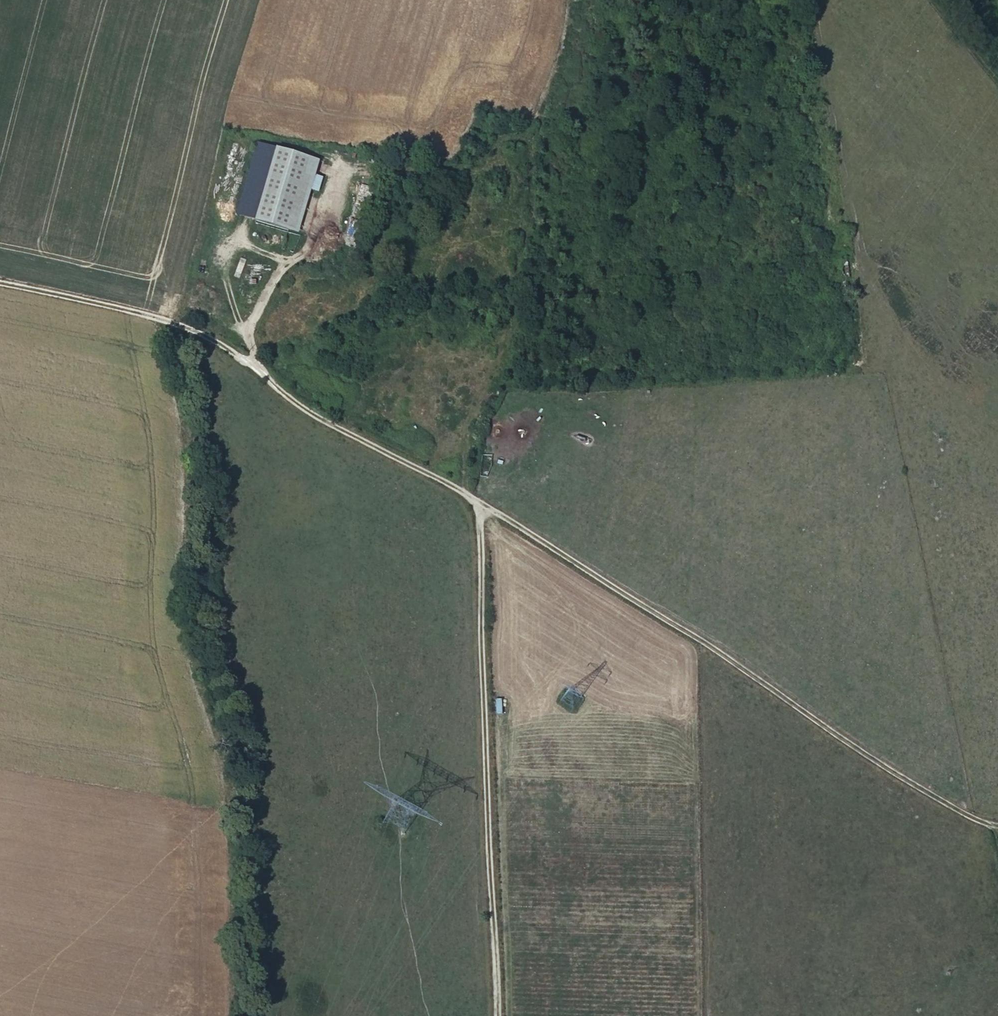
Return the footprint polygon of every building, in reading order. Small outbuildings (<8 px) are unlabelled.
[(237,217),(300,233),(319,160),(256,143),(237,217)]
